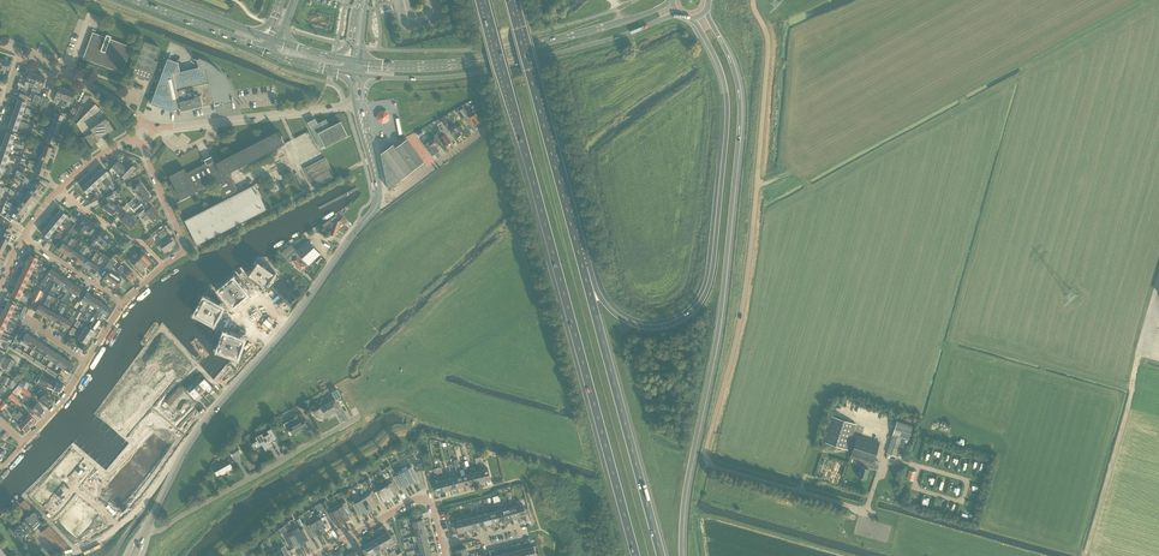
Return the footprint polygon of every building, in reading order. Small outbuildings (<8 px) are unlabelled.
[(121,70),(129,47),(109,40),(110,36),(106,34),(104,38),(93,34),(85,57),(121,70)] [(154,60),(159,47),(145,41),(132,74),(151,81),(158,62),(154,60)] [(198,59),(193,58),(197,60),(198,67),(180,71),(178,62),(168,58),(151,104),(173,112),(173,113),(175,113),(174,109),(181,108),(181,110),(214,103),(214,105),(233,101),(232,96),(230,89),(227,84),(224,78),(220,73),(215,69),(210,65),(204,62),(198,59)] [(33,84),(36,74),(33,73),(29,72),(28,75),(26,75),(25,79),(26,80),(24,86),(27,87),(29,82),(33,84)] [(40,75),(36,74),(33,84),(38,85),(36,91),(39,92),(42,85),(43,86),(44,81),(43,81),(44,77),(40,76),(40,75)] [(63,99),(66,89),(63,87),(63,88),(59,86),(57,90),(56,89),(55,94),(56,94),(54,101),(57,102),(58,97),(63,99)] [(70,90),(66,89),(63,99),(68,101),(66,105),(69,107),(72,100),(73,100),(74,96),(73,95),(74,92),(70,90)] [(15,107),(31,112),(31,109),(27,108),(26,107),(25,107),(26,103),(18,100),(15,107)] [(95,104),(89,110),(76,124),(85,136),(91,145),(98,140),(97,138),(112,128),(106,117),(104,118),(101,114),(103,112),(95,104)] [(75,123),(83,107),(80,105),(71,122),(75,123)] [(13,114),(21,116),(23,112),(30,115),(31,112),(15,107),(13,114)] [(469,114),(464,107),(460,109),(465,117),(469,114)] [(380,110),(377,114),(378,119),(382,122),(387,122),(390,118),(390,112),(389,112),(385,109),(380,110)] [(474,124),(480,120),(474,110),(469,113),(471,116),(469,117),(474,124)] [(44,117),(49,118),(53,119),(53,120),(60,122),(63,115),(55,113),(54,116),(50,115),(50,116),(43,113),(42,116),(44,117)] [(11,121),(26,126),(27,123),(22,121),(20,120),(21,116),(13,114),(11,121)] [(444,124),(446,123),(448,122),(449,121),(444,115),(440,118),(444,124)] [(340,121),(334,125),(330,127),(326,119),(310,127),(320,148),(325,145),(325,146),(347,135),(340,121)] [(53,120),(50,127),(58,129),(60,122),(53,120)] [(25,129),(26,126),(11,121),(8,127),(16,130),(18,126),(20,127),(25,129)] [(441,121),(437,124),(439,126),(440,129),(440,130),(440,131),(440,132),(439,133),(438,134),(438,135),(438,136),(438,137),(439,137),(438,138),(444,146),(447,144),(448,144),(450,143),(450,142),(451,141),(450,140),(453,138),(441,121)] [(448,122),(446,123),(444,125),(447,130),(449,129),(455,138),(457,136),(458,136),(459,136),(459,134),(460,134),(459,132),(462,130),(462,128),(461,126),(459,126),(456,128),(454,125),(451,127),(448,122)] [(41,128),(40,131),(56,136),(58,129),(50,127),(49,131),(41,128)] [(56,136),(40,131),(35,129),(34,132),(39,134),(47,136),(46,140),(53,143),(56,136)] [(281,135),(279,131),(220,161),(218,157),(186,173),(184,168),(169,176),(181,199),(196,191),(195,190),(214,180),(224,199),(184,220),(197,245),(267,209),(254,184),(237,193),(236,191),(237,190),(230,175),(228,175),(227,173),(285,143),(282,138),(283,137),(282,135),(281,135)] [(4,139),(19,144),(20,142),(13,139),(14,135),(6,132),(4,139)] [(434,137),(424,144),(432,155),(438,150),(434,146),(438,143),(434,137)] [(18,147),(19,144),(4,139),(1,146),(9,149),(11,144),(18,147)] [(406,139),(395,147),(393,144),(380,153),(387,188),(411,170),(423,161),(406,139)] [(41,144),(39,150),(49,154),(51,148),(44,145),(41,144)] [(9,149),(1,146),(0,150),(0,153),(7,156),(9,149)] [(39,158),(47,161),(49,154),(39,150),(39,151),(37,150),(33,148),(32,152),(40,155),(39,158)] [(324,179),(333,174),(325,157),(303,169),(312,186),(324,179)] [(29,162),(44,168),(47,161),(39,158),(38,163),(33,161),(33,162),(29,160),(29,162)] [(129,161),(124,166),(117,160),(111,167),(118,173),(124,179),(135,168),(129,161)] [(42,175),(44,168),(29,162),(27,166),(36,169),(34,173),(42,175)] [(103,167),(97,172),(103,178),(106,182),(109,185),(112,189),(114,187),(111,183),(105,177),(108,173),(103,167)] [(103,178),(97,172),(92,177),(97,183),(103,178)] [(25,181),(38,191),(42,185),(36,181),(34,183),(24,176),(22,179),(24,181),(25,181)] [(95,192),(98,195),(100,193),(97,189),(97,190),(94,186),(97,183),(92,177),(87,182),(92,188),(95,191),(95,192)] [(123,186),(125,184),(123,180),(121,181),(119,177),(114,180),(119,187),(123,185),(123,186)] [(34,197),(38,191),(25,181),(24,181),(23,183),(30,189),(27,192),(34,197)] [(86,193),(92,188),(87,182),(81,187),(86,193)] [(143,203),(149,198),(146,194),(148,193),(140,183),(133,189),(141,199),(143,203)] [(116,189),(112,191),(106,194),(108,198),(119,193),(116,189)] [(16,192),(29,202),(34,197),(27,192),(24,196),(21,193),(20,193),(17,190),(16,192)] [(19,203),(25,208),(29,202),(16,192),(14,195),(21,200),(19,203)] [(118,205),(116,207),(107,201),(102,208),(112,215),(114,211),(119,213),(122,208),(118,205)] [(143,205),(139,201),(132,206),(136,210),(143,205)] [(7,204),(21,214),(25,208),(19,203),(16,207),(12,204),(9,202),(7,204)] [(16,220),(21,214),(7,204),(4,203),(3,208),(5,207),(8,209),(12,212),(10,214),(8,212),(4,217),(10,221),(13,218),(16,220)] [(146,203),(142,207),(136,212),(139,215),(145,210),(148,206),(146,203)] [(151,205),(144,212),(140,216),(142,218),(145,221),(149,217),(154,223),(161,217),(151,205)] [(65,223),(68,226),(70,224),(63,218),(66,215),(60,210),(55,215),(61,220),(61,221),(65,224),(65,223)] [(133,215),(131,217),(126,213),(121,220),(130,228),(135,221),(134,220),(136,217),(133,215)] [(61,220),(55,215),(51,221),(57,226),(61,221),(61,220)] [(91,228),(94,224),(84,217),(79,225),(77,228),(73,225),(68,232),(73,235),(77,230),(80,233),(82,234),(84,230),(91,234),(94,229),(91,228)] [(51,221),(46,227),(52,232),(57,226),(51,221)] [(338,227),(340,221),(334,221),(334,223),(331,222),(329,227),(332,228),(330,234),(334,236),(338,227)] [(8,241),(11,234),(8,232),(9,229),(4,226),(2,230),(0,229),(0,230),(0,237),(8,241)] [(52,232),(46,227),(41,232),(47,237),(52,232)] [(104,230),(97,237),(96,238),(93,236),(87,245),(91,247),(96,240),(103,247),(112,239),(104,230)] [(171,237),(165,230),(158,235),(161,239),(162,238),(165,241),(160,245),(159,246),(158,247),(161,250),(162,250),(163,249),(165,252),(176,244),(171,238),(171,237)] [(65,253),(74,239),(71,237),(66,245),(62,242),(58,248),(65,253)] [(71,257),(75,251),(71,248),(76,241),(74,239),(65,253),(71,257)] [(306,241),(297,250),(291,243),(280,253),(289,263),(292,260),(301,270),(307,264),(308,265),(320,254),(311,244),(310,245),(306,241)] [(77,261),(86,246),(83,244),(78,253),(75,251),(71,257),(77,261)] [(83,265),(87,259),(83,256),(89,248),(86,246),(77,261),(83,265)] [(88,269),(98,254),(96,252),(90,261),(87,259),(83,265),(88,269)] [(121,263),(124,259),(117,252),(114,256),(121,263)] [(101,256),(98,254),(88,269),(94,273),(97,269),(100,271),(103,267),(100,265),(99,267),(95,265),(101,256)] [(144,254),(139,259),(146,267),(152,262),(144,254)] [(27,262),(42,269),(43,266),(39,264),(39,265),(35,263),(37,258),(30,255),(27,262)] [(146,267),(139,259),(133,264),(140,272),(146,267)] [(255,265),(248,275),(265,287),(267,284),(275,272),(258,260),(255,265)] [(109,270),(110,271),(113,265),(109,261),(104,268),(109,271),(109,270)] [(41,272),(42,269),(27,262),(24,268),(31,272),(33,268),(41,272)] [(132,281),(136,277),(129,269),(128,271),(122,264),(118,268),(121,272),(122,271),(132,281)] [(28,278),(31,272),(24,268),(21,275),(28,278)] [(49,277),(52,279),(57,272),(50,268),(41,282),(39,286),(41,288),(44,284),(49,277)] [(121,278),(110,271),(109,270),(109,271),(103,279),(115,287),(121,278)] [(48,292),(51,294),(63,276),(57,272),(52,279),(55,281),(52,286),(53,286),(51,289),(48,292)] [(28,278),(21,275),(18,281),(25,285),(26,281),(35,285),(36,282),(31,280),(28,278)] [(61,285),(64,287),(69,280),(63,276),(51,294),(53,295),(55,292),(56,292),(61,285)] [(234,277),(219,289),(233,305),(247,293),(234,277)] [(64,287),(62,290),(66,292),(63,297),(61,300),(63,301),(75,284),(69,280),(64,287)] [(21,291),(25,285),(18,281),(14,288),(21,291)] [(75,284),(63,301),(67,304),(69,301),(68,300),(73,293),(76,295),(81,288),(75,284)] [(18,298),(21,291),(14,288),(11,294),(18,298)] [(38,297),(42,290),(38,289),(35,295),(32,301),(35,303),(38,297)] [(80,310),(82,311),(92,296),(86,292),(82,299),(81,301),(82,304),(83,304),(80,310)] [(35,311),(42,314),(51,296),(48,294),(46,298),(47,298),(46,302),(45,301),(43,306),(39,304),(35,311)] [(51,296),(42,314),(48,318),(52,311),(49,309),(53,301),(55,298),(51,296)] [(91,305),(94,307),(98,300),(92,296),(82,311),(85,313),(91,305)] [(198,309),(196,314),(201,317),(214,323),(222,307),(204,297),(198,309)] [(93,320),(104,304),(98,300),(94,307),(97,309),(91,319),(93,320)] [(8,301),(4,308),(22,317),(24,314),(21,313),(13,309),(15,305),(8,301)] [(58,314),(55,321),(61,324),(65,317),(61,315),(65,307),(67,305),(64,303),(62,306),(60,305),(58,309),(61,310),(59,314),(58,314)] [(111,309),(104,304),(93,320),(94,321),(92,323),(97,327),(99,323),(96,321),(99,317),(100,317),(103,313),(106,315),(111,309)] [(4,308),(1,315),(9,318),(10,314),(18,318),(21,320),(22,317),(4,308)] [(52,311),(48,318),(55,321),(58,314),(52,311)] [(78,319),(81,313),(77,311),(73,317),(78,319)] [(0,318),(0,322),(6,325),(9,327),(13,329),(17,330),(18,327),(15,326),(11,324),(7,322),(9,318),(1,315),(0,318)] [(65,317),(61,324),(68,328),(72,321),(73,317),(70,316),(69,319),(65,317)] [(82,332),(90,336),(93,330),(86,326),(82,332)] [(9,344),(10,342),(7,341),(8,339),(4,337),(0,336),(2,332),(0,331),(0,339),(9,344)] [(86,342),(90,336),(82,332),(78,338),(86,342)] [(221,341),(218,349),(234,355),(238,356),(244,339),(224,332),(221,341)] [(27,344),(32,337),(26,333),(21,340),(27,344)] [(33,348),(38,341),(32,337),(27,344),(33,348)] [(39,352),(44,345),(38,341),(33,348),(39,352)] [(45,356),(50,349),(44,345),(39,352),(45,356)] [(51,360),(56,352),(50,349),(45,356),(51,360)] [(57,364),(61,356),(56,352),(51,360),(57,364)] [(62,368),(67,360),(61,356),(57,364),(62,368)] [(10,370),(15,360),(8,357),(3,367),(2,369),(6,371),(7,369),(10,370)] [(73,364),(67,360),(62,368),(69,372),(73,364)] [(10,378),(7,376),(5,375),(1,381),(7,384),(10,378)] [(37,383),(53,389),(52,392),(57,395),(59,391),(63,384),(40,375),(37,383)] [(197,379),(199,382),(205,389),(210,385),(204,377),(201,380),(198,378),(197,379)] [(194,382),(192,383),(201,393),(205,389),(199,382),(196,384),(194,382)] [(201,393),(192,383),(187,388),(196,398),(201,393)] [(51,399),(41,389),(39,387),(36,390),(38,391),(42,395),(39,399),(47,406),(50,402),(49,401),(51,399)] [(31,393),(26,388),(23,391),(28,396),(31,393)] [(13,394),(12,393),(9,396),(10,397),(16,403),(19,400),(13,394)] [(32,398),(26,405),(31,410),(31,409),(39,415),(44,409),(33,399),(32,398)] [(335,400),(321,408),(320,407),(314,411),(315,413),(317,415),(319,416),(321,417),(323,417),(325,416),(339,408),(335,400)] [(17,413),(14,410),(11,414),(20,423),(18,425),(24,430),(29,425),(17,413)] [(26,417),(19,411),(17,413),(29,425),(34,419),(28,414),(26,417)] [(831,416),(823,442),(847,450),(848,449),(852,450),(850,457),(858,460),(857,465),(861,466),(858,477),(865,479),(869,468),(868,468),(869,463),(872,464),(874,460),(879,442),(857,435),(855,443),(850,441),(856,424),(831,416)] [(301,430),(307,426),(302,417),(296,421),(297,422),(288,427),(292,434),(301,429),(301,430)] [(912,426),(897,421),(892,434),(908,440),(912,426)] [(271,442),(277,438),(271,428),(267,430),(269,434),(264,437),(262,433),(256,437),(258,440),(252,443),(255,448),(262,444),(265,450),(273,445),(271,442)] [(147,432),(95,490),(113,506),(165,448),(147,432)] [(896,456),(902,438),(892,435),(886,453),(896,456)] [(902,458),(908,440),(902,439),(896,456),(902,458)] [(233,456),(241,452),(238,446),(230,451),(233,456)] [(73,447),(67,453),(76,461),(82,455),(73,447)] [(67,453),(61,460),(70,468),(76,461),(67,453)] [(213,467),(217,475),(228,469),(229,470),(233,468),(228,459),(213,467)] [(61,460),(55,467),(64,475),(70,468),(61,460)] [(461,475),(464,485),(470,484),(468,473),(466,466),(465,461),(462,462),(463,467),(465,474),(462,475),(461,475)] [(461,475),(462,475),(459,464),(455,465),(458,476),(455,477),(457,487),(464,485),(461,475)] [(403,471),(410,484),(416,481),(415,479),(418,478),(412,466),(403,471)] [(55,467),(49,473),(58,481),(64,475),(55,467)] [(470,484),(477,482),(474,472),(475,472),(473,467),(470,468),(471,472),(468,473),(470,484)] [(481,470),(484,480),(491,478),(488,468),(481,470)] [(474,472),(477,482),(484,480),(481,470),(475,472),(474,472)] [(916,472),(910,470),(907,479),(914,480),(916,472)] [(404,487),(410,484),(403,471),(394,476),(400,487),(403,486),(404,487)] [(49,473),(43,480),(52,488),(58,481),(49,473)] [(448,478),(447,475),(444,475),(445,479),(441,480),(444,490),(451,489),(448,478)] [(451,489),(457,487),(455,477),(448,478),(451,489)] [(43,480),(37,486),(46,494),(52,488),(43,480)] [(437,492),(444,490),(441,480),(434,482),(437,492)] [(383,487),(390,500),(396,497),(395,495),(398,493),(392,482),(383,487)] [(37,486),(31,493),(40,501),(46,494),(37,486)] [(385,503),(390,500),(383,487),(374,492),(380,503),(384,501),(385,503)] [(361,499),(368,512),(374,509),(373,507),(376,506),(370,494),(361,499)] [(61,513),(55,521),(69,533),(76,526),(77,527),(85,518),(84,517),(90,509),(76,497),(69,504),(68,503),(60,512),(61,513)] [(363,515),(368,512),(361,499),(352,504),(359,516),(362,514),(363,515)] [(33,508),(24,500),(21,504),(29,512),(33,508)] [(343,505),(338,508),(337,508),(345,521),(350,518),(349,516),(353,515),(346,503),(346,502),(342,504),(343,505)] [(323,508),(320,503),(315,505),(318,511),(323,508)] [(518,516),(519,516),(523,515),(525,521),(528,520),(526,514),(525,514),(523,504),(516,506),(518,516)] [(337,508),(338,508),(336,506),(331,509),(332,511),(329,513),(335,524),(338,523),(339,524),(345,521),(337,508)] [(521,522),(519,516),(518,516),(516,506),(509,507),(512,518),(513,517),(517,516),(518,522),(521,522)] [(509,507),(502,509),(505,519),(506,519),(510,518),(512,524),(514,523),(513,517),(512,518),(509,507)] [(315,512),(312,508),(306,511),(309,516),(312,514),(312,513),(315,512)] [(41,517),(34,509),(24,518),(19,523),(12,530),(20,539),(34,526),(33,525),(41,517)] [(502,509),(496,511),(499,521),(500,521),(503,520),(505,526),(508,525),(506,519),(505,519),(502,509)] [(496,511),(489,512),(492,523),(493,523),(497,522),(498,527),(501,527),(500,521),(499,521),(496,511)] [(489,512),(482,514),(485,524),(486,524),(490,523),(492,529),(494,528),(493,523),(492,523),(489,512)] [(482,514),(476,516),(479,526),(480,526),(483,525),(485,531),(488,530),(486,524),(485,524),(482,514)] [(316,521),(323,533),(329,530),(328,529),(331,527),(325,516),(316,521)] [(476,516),(469,518),(472,528),(473,528),(477,527),(478,533),(481,532),(480,526),(479,526),(476,516)] [(469,518),(463,519),(465,530),(466,529),(470,528),(472,534),(474,534),(473,528),(472,528),(469,518)] [(412,521),(414,528),(424,526),(423,519),(412,521)] [(465,530),(463,519),(456,521),(457,525),(451,526),(454,534),(459,532),(459,531),(463,530),(465,536),(468,535),(466,529),(465,530)] [(317,537),(323,533),(316,521),(307,525),(313,537),(316,535),(317,537)] [(49,525),(41,532),(60,552),(67,544),(49,525)] [(414,528),(416,535),(426,532),(424,526),(414,528)] [(294,533),(301,546),(307,542),(306,541),(309,539),(303,528),(299,530),(298,527),(292,530),(294,533)] [(382,535),(388,544),(394,541),(388,532),(382,535)] [(426,532),(416,535),(417,541),(417,542),(428,539),(426,532)] [(296,549),(301,546),(294,533),(285,538),(291,549),(295,547),(296,549)] [(376,538),(382,548),(388,544),(382,535),(376,538)] [(379,549),(382,548),(376,538),(370,542),(376,551),(378,554),(381,552),(379,549)] [(418,544),(419,548),(429,546),(428,539),(417,542),(417,541),(414,542),(415,545),(418,544)] [(526,548),(527,548),(529,555),(536,555),(533,546),(528,547),(527,541),(524,542),(526,548)] [(369,555),(376,551),(370,542),(364,545),(369,555)] [(526,548),(522,549),(520,543),(517,544),(519,549),(520,549),(522,555),(529,555),(527,548),(526,548)] [(512,551),(513,551),(515,555),(522,555),(520,549),(519,549),(515,550),(514,544),(511,545),(512,551)] [(276,552),(278,555),(289,555),(290,555),(285,545),(281,548),(281,549),(276,552)] [(421,555),(431,552),(429,546),(419,548),(421,555)] [(512,551),(508,552),(507,546),(504,547),(506,553),(507,553),(508,555),(515,555),(513,551),(512,551)] [(457,555),(460,555),(468,554),(466,547),(456,550),(457,555)] [(506,553),(502,554),(500,548),(497,549),(499,554),(500,554),(500,555),(508,555),(507,553),(506,553)]
